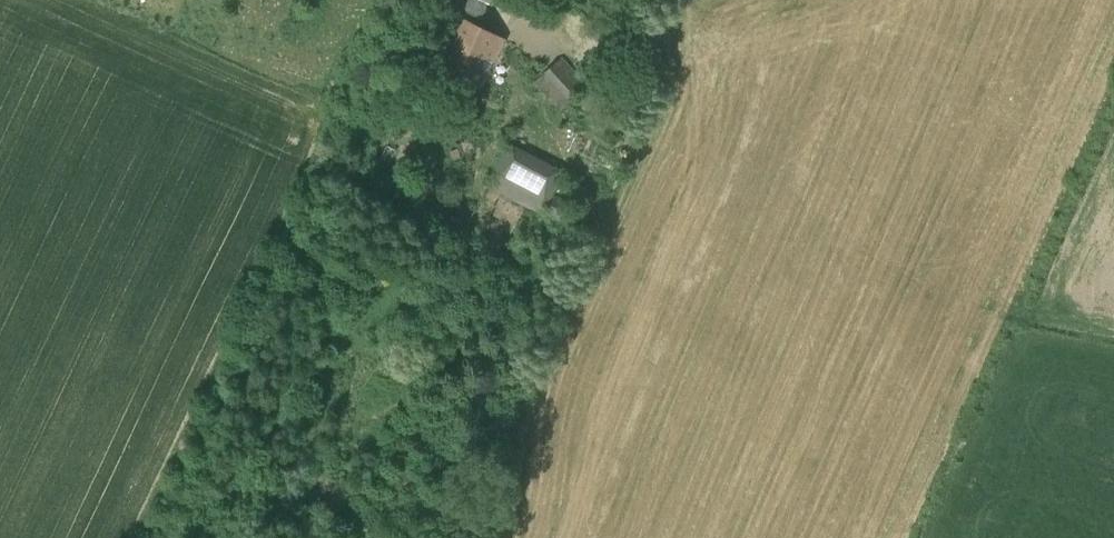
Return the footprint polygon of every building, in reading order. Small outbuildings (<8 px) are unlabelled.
[(466,10),(480,17),(488,0),(489,1),(490,0),(471,0),(466,10)] [(461,18),(436,67),(481,89),(505,40),(461,18)] [(586,86),(561,61),(544,78),(569,103),(586,86)] [(621,82),(609,70),(598,82),(611,93),(621,82)] [(542,216),(565,171),(515,149),(508,145),(486,188),(542,216)] [(556,199),(554,201),(553,201),(545,215),(567,226),(577,209),(556,199)]
